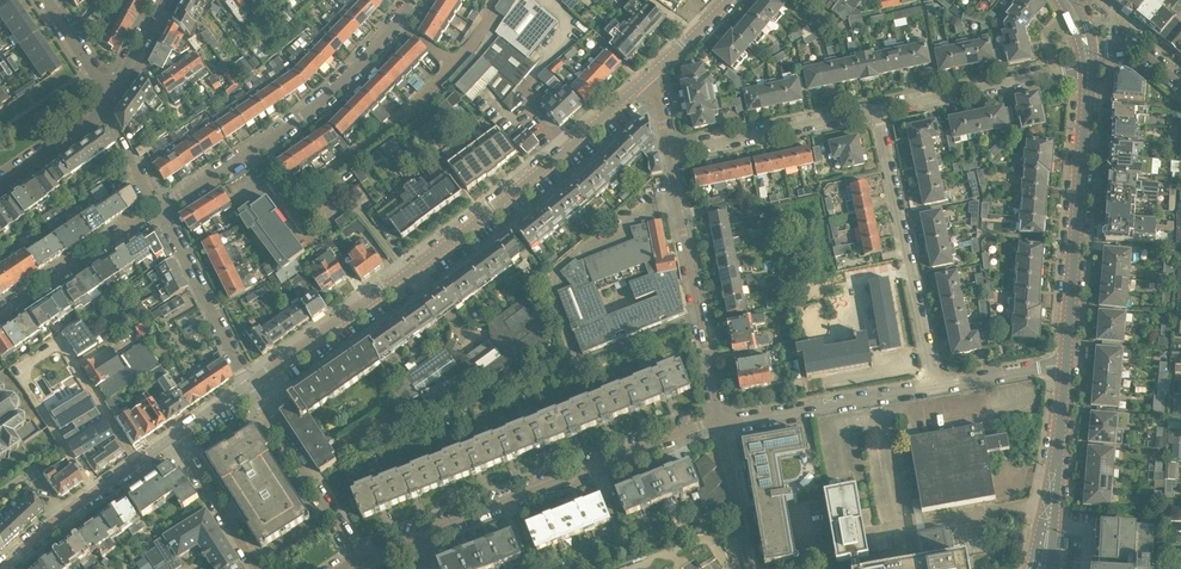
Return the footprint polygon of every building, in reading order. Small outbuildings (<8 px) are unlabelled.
[(15,0),(0,11),(0,16),(5,23),(22,11),(15,0)] [(15,0),(0,0),(0,11),(15,0)] [(141,8),(126,0),(121,0),(119,3),(124,6),(122,11),(136,19),(141,8)] [(146,0),(126,0),(141,8),(146,0)] [(195,13),(183,0),(181,0),(177,8),(186,19),(195,23),(197,18),(193,16),(195,13)] [(204,4),(198,1),(198,0),(183,0),(195,13),(198,7),(202,9),(204,4)] [(225,2),(232,13),(239,23),(245,19),(244,18),(246,17),(245,17),(242,12),(242,11),(241,12),(239,10),(238,9),(232,0),(224,0),(225,2)] [(238,9),(239,10),(245,6),(241,0),(232,0),(238,9)] [(266,0),(255,0),(250,3),(255,9),(267,1),(266,0)] [(366,19),(346,0),(342,4),(344,6),(340,11),(358,28),(366,19)] [(366,19),(378,6),(369,0),(346,0),(366,19)] [(462,3),(457,0),(440,0),(438,2),(456,13),(462,3)] [(495,32),(499,36),(527,58),(557,21),(531,0),(516,0),(516,1),(512,6),(509,11),(505,17),(495,32)] [(509,11),(512,6),(503,0),(500,5),(509,11)] [(580,1),(580,0),(565,0),(563,4),(572,12),(580,1)] [(629,5),(656,29),(666,18),(648,2),(644,7),(642,6),(635,0),(633,0),(629,5)] [(779,19),(782,16),(782,14),(778,11),(784,5),(778,0),(762,0),(760,3),(779,19)] [(826,7),(843,19),(849,18),(860,16),(859,13),(854,9),(860,0),(831,0),(826,7)] [(882,9),(917,2),(917,0),(880,0),(882,9)] [(1025,29),(1035,17),(1015,0),(1012,4),(1012,6),(1014,7),(1008,15),(1011,17),(1005,24),(1025,29)] [(1015,0),(1035,17),(1045,5),(1039,0),(1015,0)] [(1123,7),(1132,14),(1133,12),(1136,15),(1150,0),(1129,0),(1123,7)] [(1136,15),(1135,17),(1147,27),(1170,0),(1150,0),(1136,15)] [(1147,27),(1159,37),(1180,10),(1180,0),(1170,0),(1147,27)] [(589,8),(580,1),(579,2),(582,4),(580,7),(586,12),(589,8)] [(945,1),(942,4),(948,9),(951,6),(945,1)] [(449,23),(456,13),(438,2),(432,12),(449,23)] [(776,24),(779,19),(760,3),(751,13),(766,26),(770,21),(774,23),(776,24)] [(242,12),(245,17),(255,10),(251,5),(242,12)] [(505,17),(509,11),(500,5),(496,11),(505,17)] [(603,9),(599,5),(593,11),(598,15),(603,9)] [(647,39),(656,29),(629,5),(624,10),(632,18),(633,19),(629,24),(647,39)] [(950,11),(956,16),(960,11),(954,6),(950,11)] [(286,7),(279,13),(287,22),(294,16),(286,7)] [(921,7),(906,10),(908,18),(923,14),(921,7)] [(186,19),(177,8),(172,18),(191,39),(197,28),(195,24),(195,23),(186,19)] [(349,36),(358,28),(340,11),(335,16),(333,13),(329,10),(326,14),(349,36)] [(908,18),(906,10),(891,13),(893,21),(908,18)] [(1176,50),(1180,44),(1180,10),(1159,37),(1176,50)] [(5,23),(12,34),(29,22),(22,11),(5,23)] [(130,30),(136,19),(122,11),(119,17),(113,14),(111,19),(130,30)] [(816,11),(810,14),(812,19),(819,16),(816,11)] [(963,18),(963,19),(972,21),(980,23),(983,23),(988,22),(992,21),(995,16),(990,11),(984,19),(964,14),(963,18)] [(443,33),(449,23),(432,12),(426,22),(443,33)] [(751,13),(743,23),(762,39),(765,36),(764,34),(761,31),(766,26),(751,13)] [(341,45),(349,36),(326,14),(322,17),(328,23),(323,28),(341,45)] [(861,15),(860,16),(849,18),(850,27),(863,24),(861,15)] [(113,28),(110,33),(124,41),(130,30),(111,19),(108,25),(113,28)] [(957,34),(963,32),(963,28),(973,27),(972,21),(963,19),(961,21),(954,22),(957,34)] [(615,20),(610,26),(637,50),(647,39),(629,24),(624,29),(615,20)] [(37,32),(29,22),(12,34),(19,44),(37,32)] [(436,43),(443,33),(426,22),(419,32),(436,43)] [(990,29),(988,22),(983,23),(980,23),(982,30),(990,29)] [(758,44),(762,39),(743,23),(734,33),(749,46),(753,41),(757,44),(758,44)] [(177,29),(169,24),(158,44),(172,51),(180,55),(189,48),(185,43),(180,40),(182,38),(174,34),(177,29)] [(1002,45),(1002,50),(1028,44),(1025,29),(1005,24),(1007,33),(1003,34),(1005,43),(1003,44),(1002,45)] [(805,39),(809,36),(813,34),(807,25),(800,30),(795,33),(798,38),(802,36),(805,39)] [(627,61),(637,50),(610,26),(605,32),(614,40),(610,46),(627,61)] [(207,28),(200,33),(207,45),(208,44),(213,50),(219,46),(207,28)] [(316,31),(313,34),(333,54),(341,45),(323,28),(319,33),(316,31)] [(19,44),(26,55),(44,43),(37,32),(19,44)] [(725,40),(723,42),(744,60),(748,56),(747,54),(744,52),(749,46),(734,33),(732,32),(729,35),(728,34),(723,39),(725,40)] [(809,36),(813,41),(818,38),(815,32),(813,34),(809,36)] [(118,51),(124,41),(110,33),(107,38),(105,37),(102,42),(118,51)] [(233,35),(237,41),(241,38),(238,33),(233,35)] [(789,37),(792,42),(798,38),(795,33),(789,37)] [(325,62),(333,54),(313,34),(312,35),(309,38),(312,40),(307,45),(325,62)] [(982,42),(975,43),(979,63),(993,60),(988,35),(982,36),(981,38),(982,42)] [(482,79),(466,96),(472,101),(488,84),(504,103),(511,112),(522,103),(512,92),(531,69),(535,65),(527,58),(499,36),(481,57),(482,58),(493,67),(482,79)] [(805,39),(804,40),(807,45),(813,41),(809,36),(805,39)] [(415,38),(406,47),(420,61),(429,52),(415,38)] [(316,71),(325,62),(307,45),(304,41),(302,43),(298,39),(291,46),(316,71)] [(919,46),(912,47),(916,67),(929,64),(924,39),(919,40),(918,42),(919,46)] [(967,65),(979,63),(975,43),(969,45),(968,41),(966,39),(965,40),(961,40),(967,65)] [(956,47),(950,49),(954,68),(967,65),(961,40),(958,41),(956,41),(956,43),(956,47)] [(723,42),(722,44),(720,43),(716,48),(717,49),(715,52),(731,66),(736,61),(739,64),(741,64),(744,60),(723,42)] [(51,54),(44,43),(26,55),(34,66),(51,54)] [(270,54),(262,43),(253,50),(261,61),(270,54)] [(903,69),(916,67),(912,47),(905,49),(904,45),(902,43),(898,44),(903,69)] [(172,51),(158,44),(148,64),(161,71),(164,65),(166,66),(169,64),(170,66),(173,64),(171,61),(178,56),(171,53),(172,51)] [(771,48),(774,53),(780,50),(777,44),(771,48)] [(890,72),(903,69),(898,44),(893,45),(892,47),(893,51),(886,52),(890,72)] [(1031,60),(1028,44),(1002,50),(1003,54),(1005,55),(1007,54),(1009,64),(1031,60)] [(940,71),(954,68),(950,49),(942,50),(942,46),(940,45),(935,46),(940,71)] [(304,84),(316,71),(291,46),(286,50),(292,57),(289,59),(297,67),(294,70),(304,84)] [(621,64),(603,48),(601,46),(596,52),(602,56),(597,61),(611,74),(621,64)] [(412,70),(420,61),(406,47),(398,56),(412,70)] [(697,53),(704,59),(709,54),(702,48),(697,53)] [(774,53),(771,48),(765,51),(768,56),(774,53)] [(877,75),(890,72),(886,52),(879,54),(878,50),(877,49),(871,50),(872,53),(877,75)] [(786,58),(782,52),(777,56),(780,61),(786,58)] [(192,53),(183,60),(198,81),(207,74),(204,69),(192,53)] [(448,80),(442,86),(446,91),(447,92),(451,87),(453,85),(465,96),(466,96),(482,79),(493,67),(482,58),(480,60),(473,53),(448,80)] [(848,81),(861,78),(857,56),(856,53),(851,54),(850,56),(851,60),(844,61),(848,81)] [(872,53),(857,56),(861,78),(862,81),(878,78),(877,75),(872,53)] [(48,72),(51,75),(61,68),(51,54),(34,66),(41,77),(48,72)] [(389,64),(404,78),(407,75),(410,78),(407,81),(418,91),(426,84),(416,73),(414,75),(410,72),(412,70),(398,56),(389,64)] [(780,61),(777,56),(771,59),(774,65),(780,61)] [(11,66),(15,63),(11,57),(7,60),(11,66)] [(248,61),(253,68),(256,66),(255,64),(258,62),(255,57),(248,61)] [(277,57),(273,60),(294,91),(304,84),(294,70),(290,65),(285,68),(277,57)] [(835,84),(848,81),(844,61),(837,63),(836,59),(835,58),(830,59),(835,84)] [(825,66),(818,67),(822,86),(835,84),(830,59),(825,60),(824,61),(825,66)] [(193,85),(198,81),(183,60),(174,66),(192,90),(193,91),(196,90),(193,85)] [(284,97),(294,91),(273,60),(268,63),(273,71),(268,74),(271,78),(284,97)] [(588,63),(585,67),(602,83),(611,74),(597,61),(592,67),(588,63)] [(217,65),(224,75),(228,72),(222,62),(217,65)] [(759,67),(756,62),(750,66),(753,71),(759,67)] [(15,63),(11,66),(15,72),(19,69),(15,63)] [(809,89),(822,86),(818,67),(811,68),(810,64),(809,63),(804,64),(809,89)] [(248,64),(240,70),(245,77),(253,72),(248,64)] [(389,64),(381,73),(395,87),(404,78),(389,64)] [(183,97),(187,94),(192,90),(174,66),(166,72),(183,97)] [(686,100),(713,94),(711,84),(712,84),(710,73),(708,72),(704,73),(703,66),(683,70),(686,83),(683,83),(686,100)] [(415,67),(412,70),(418,76),(422,73),(415,67)] [(585,74),(580,80),(594,93),(602,83),(585,67),(581,70),(585,74)] [(762,72),(759,67),(753,71),(756,76),(762,72)] [(12,74),(8,68),(4,70),(8,77),(12,74)] [(555,77),(545,68),(537,77),(546,85),(555,77)] [(0,73),(0,74),(4,80),(8,77),(4,70),(0,73)] [(734,82),(740,79),(729,70),(725,75),(734,82)] [(1116,100),(1116,107),(1144,109),(1144,102),(1145,102),(1146,86),(1132,74),(1125,71),(1118,74),(1115,81),(1114,100),(1116,100)] [(156,78),(161,86),(174,104),(179,100),(183,97),(166,72),(156,78)] [(228,72),(224,75),(223,75),(230,85),(223,90),(227,95),(238,86),(229,72),(228,72)] [(248,76),(253,84),(258,81),(262,77),(259,72),(254,75),(252,73),(248,76)] [(387,95),(395,87),(381,73),(372,81),(387,95)] [(147,105),(152,111),(154,113),(162,105),(155,97),(151,93),(152,92),(143,74),(142,74),(134,85),(143,101),(147,105)] [(284,97),(271,78),(268,74),(263,78),(263,77),(262,77),(258,81),(274,104),(284,97)] [(220,87),(219,85),(212,75),(207,78),(215,90),(220,87)] [(791,82),(784,83),(788,103),(802,100),(797,75),(791,76),(791,78),(791,82)] [(560,82),(555,77),(546,85),(552,90),(539,103),(544,109),(560,126),(582,105),(560,82)] [(775,106),(788,103),(784,83),(777,85),(777,81),(775,79),(770,80),(775,106)] [(594,93),(580,80),(575,85),(571,81),(567,85),(571,89),(585,102),(594,93)] [(765,87),(758,89),(762,108),(775,106),(770,80),(765,81),(764,83),(765,87)] [(256,87),(250,91),(264,111),(274,104),(258,81),(253,84),(256,87)] [(372,81),(364,90),(379,104),(387,95),(372,81)] [(28,91),(35,86),(33,82),(25,87),(28,91)] [(144,120),(152,111),(147,105),(143,101),(134,85),(127,95),(138,113),(140,114),(144,120)] [(453,85),(451,87),(461,99),(465,96),(453,85)] [(749,111),(762,108),(758,89),(751,90),(751,86),(749,85),(744,86),(749,111)] [(17,98),(25,93),(22,89),(15,94),(17,98)] [(391,116),(379,104),(364,90),(356,98),(370,113),(382,123),(391,116)] [(255,118),(264,111),(250,91),(245,94),(243,91),(239,94),(255,118)] [(1015,109),(1016,114),(1041,109),(1038,93),(1017,98),(1019,107),(1016,108),(1015,109)] [(245,124),(255,118),(239,94),(235,97),(236,100),(231,104),(245,124)] [(715,104),(713,94),(686,100),(689,116),(693,115),(695,128),(714,124),(713,117),(717,116),(718,115),(716,104),(715,104)] [(138,113),(127,95),(120,104),(131,122),(138,131),(142,127),(136,119),(140,114),(138,113)] [(356,98),(347,107),(362,121),(370,113),(356,98)] [(737,112),(743,111),(741,99),(727,102),(728,108),(736,106),(737,112)] [(133,136),(138,131),(131,122),(120,104),(115,112),(114,115),(123,132),(126,127),(133,136)] [(235,131),(245,124),(231,104),(225,108),(224,105),(219,108),(235,131)] [(1150,109),(1144,109),(1116,107),(1113,106),(1112,123),(1114,123),(1138,125),(1139,117),(1149,118),(1150,109)] [(347,107),(339,115),(354,130),(362,138),(371,130),(362,121),(347,107)] [(225,138),(235,131),(219,108),(215,111),(217,114),(211,118),(225,138)] [(989,110),(993,130),(1000,129),(1001,133),(1002,134),(1008,133),(1003,108),(989,110)] [(1044,124),(1041,109),(1016,114),(1017,118),(1018,119),(1021,119),(1023,128),(1044,124)] [(989,110),(976,113),(981,138),(986,137),(987,135),(986,131),(993,130),(989,110)] [(963,116),(967,135),(974,134),(975,138),(976,139),(981,138),(976,113),(963,116)] [(354,130),(339,115),(331,124),(345,138),(352,146),(355,143),(352,139),(354,137),(357,141),(362,138),(354,130)] [(967,135),(963,116),(950,118),(952,131),(954,137),(955,143),(955,144),(960,143),(961,141),(960,137),(967,135)] [(196,121),(213,146),(223,139),(207,117),(202,121),(200,118),(196,121)] [(652,175),(662,173),(655,137),(651,135),(648,117),(642,118),(636,126),(634,128),(633,127),(627,133),(628,134),(626,136),(643,153),(643,154),(650,161),(652,175)] [(203,153),(213,146),(196,121),(191,124),(193,127),(187,131),(203,153)] [(908,127),(910,136),(909,138),(910,144),(912,144),(914,153),(933,149),(931,138),(938,137),(935,122),(926,123),(924,122),(919,123),(918,125),(908,127)] [(1138,125),(1114,123),(1114,124),(1112,125),(1111,130),(1113,131),(1113,139),(1139,140),(1140,125),(1138,125)] [(329,126),(319,133),(330,149),(340,142),(329,126)] [(107,128),(103,127),(96,132),(107,148),(114,144),(107,129),(107,128)] [(164,128),(156,133),(159,138),(167,132),(164,128)] [(497,128),(487,135),(507,161),(517,154),(497,128)] [(515,142),(527,154),(539,144),(525,129),(521,133),(523,135),(515,142)] [(420,146),(426,142),(417,130),(411,135),(420,146)] [(193,160),(203,153),(187,131),(182,134),(180,132),(176,135),(193,160)] [(100,153),(107,148),(96,132),(89,137),(100,153)] [(330,149),(319,133),(309,140),(320,156),(321,156),(326,165),(336,157),(330,149)] [(183,166),(193,160),(176,135),(172,138),(173,140),(168,144),(183,166)] [(508,162),(507,161),(487,135),(478,142),(498,169),(508,162)] [(163,136),(157,140),(153,143),(174,173),(183,166),(168,144),(163,136)] [(601,160),(600,161),(617,179),(637,160),(643,154),(643,153),(626,136),(625,137),(623,137),(620,140),(620,142),(619,143),(606,156),(604,155),(601,158),(601,160)] [(93,159),(100,153),(89,137),(82,142),(93,159)] [(858,137),(846,139),(845,138),(840,139),(840,141),(830,143),(833,159),(841,157),(844,169),(864,165),(861,155),(863,153),(861,147),(860,146),(858,137)] [(309,140),(299,146),(311,163),(320,156),(309,140)] [(1023,150),(1022,155),(1052,158),(1053,142),(1028,140),(1027,150),(1024,150),(1023,150)] [(1111,156),(1143,159),(1144,143),(1116,141),(1115,146),(1112,146),(1110,148),(1110,151),(1111,152),(1111,156)] [(86,164),(93,159),(82,142),(75,147),(86,164)] [(139,156),(147,152),(151,149),(152,148),(149,145),(147,142),(135,149),(139,156)] [(498,169),(478,142),(468,149),(488,177),(488,178),(499,170),(498,169)] [(152,148),(151,149),(155,156),(150,160),(153,165),(164,180),(174,173),(153,143),(149,145),(152,148)] [(999,143),(994,148),(998,152),(1001,150),(1003,148),(999,143)] [(301,170),(311,163),(299,146),(289,153),(301,170)] [(78,169),(86,164),(75,147),(67,152),(78,169)] [(810,147),(796,150),(799,167),(814,164),(810,147)] [(820,147),(813,148),(816,161),(822,160),(820,147)] [(994,156),(995,155),(998,152),(994,148),(989,152),(994,156)] [(478,184),(488,177),(468,149),(458,156),(478,183),(477,183),(478,184)] [(914,153),(916,166),(941,161),(940,156),(938,155),(934,156),(933,149),(914,153)] [(785,170),(799,167),(796,150),(782,153),(785,170)] [(995,155),(999,159),(1004,153),(1001,150),(998,152),(995,155)] [(70,175),(78,169),(67,152),(58,159),(59,161),(60,160),(70,175)] [(290,177),(301,170),(289,153),(279,160),(290,177)] [(782,153),(768,156),(771,173),(785,170),(782,153)] [(995,155),(994,156),(990,160),(993,164),(999,159),(995,155)] [(1051,173),(1052,158),(1022,155),(1022,160),(1023,161),(1027,161),(1026,171),(1048,173),(1051,173)] [(478,183),(458,156),(448,164),(468,190),(477,183),(478,183)] [(771,173),(768,156),(753,159),(757,176),(771,173)] [(1142,175),(1143,159),(1111,156),(1110,161),(1109,162),(1109,165),(1111,167),(1114,167),(1113,173),(1142,175)] [(59,161),(45,171),(55,186),(56,185),(62,181),(63,184),(71,178),(69,175),(70,175),(60,160),(59,161)] [(751,160),(736,163),(739,179),(754,176),(751,160)] [(614,182),(617,179),(600,161),(599,162),(597,162),(594,165),(594,167),(579,180),(577,180),(574,183),(574,184),(573,186),(589,204),(601,193),(614,182)] [(942,166),(941,161),(916,166),(919,179),(938,175),(937,168),(941,167),(942,166)] [(384,222),(388,219),(402,239),(417,228),(448,205),(462,194),(439,163),(436,163),(428,168),(427,172),(435,182),(429,187),(425,181),(419,185),(416,182),(413,182),(405,187),(404,191),(407,194),(401,199),(405,205),(401,208),(396,200),(378,214),(384,222)] [(736,163),(722,166),(725,182),(739,179),(736,163)] [(82,191),(113,169),(109,164),(78,186),(82,191)] [(363,174),(356,166),(351,170),(357,178),(363,174)] [(722,166),(708,169),(711,185),(725,182),(722,166)] [(711,185),(708,169),(693,172),(697,188),(711,185)] [(58,189),(56,185),(55,186),(45,171),(33,179),(46,197),(49,201),(60,193),(58,189)] [(1048,173),(1026,171),(1025,180),(1022,180),(1021,181),(1020,187),(1047,188),(1048,173)] [(1109,190),(1158,194),(1159,185),(1137,184),(1138,177),(1110,174),(1110,176),(1108,178),(1108,181),(1110,183),(1109,190)] [(919,189),(920,193),(947,187),(946,182),(944,181),(940,182),(938,175),(919,179),(921,188),(919,189)] [(33,179),(22,187),(36,207),(46,199),(46,198),(46,197),(33,179)] [(979,197),(975,179),(969,181),(974,198),(979,197)] [(126,210),(134,205),(135,200),(125,180),(118,185),(121,190),(115,194),(126,210)] [(850,185),(853,199),(870,196),(867,182),(850,185)] [(115,217),(126,210),(115,194),(110,197),(101,185),(96,188),(115,217)] [(547,207),(546,208),(561,227),(589,204),(573,186),(572,187),(570,186),(568,188),(567,190),(552,203),(550,203),(547,205),(547,207)] [(24,215),(36,207),(22,187),(10,195),(24,215)] [(624,200),(635,191),(632,187),(621,197),(624,200)] [(948,192),(947,187),(920,193),(921,196),(923,197),(924,205),(951,200),(950,193),(946,194),(948,192)] [(1046,203),(1047,188),(1020,187),(1020,191),(1021,192),(1024,192),(1024,202),(1046,203)] [(96,188),(90,192),(96,200),(93,201),(97,206),(93,209),(104,225),(115,217),(96,188)] [(222,188),(211,195),(222,212),(224,211),(225,212),(232,208),(231,207),(233,206),(227,196),(222,189),(222,188)] [(60,192),(65,200),(67,199),(70,196),(65,189),(60,192)] [(1108,206),(1135,209),(1136,201),(1158,203),(1158,194),(1109,190),(1109,197),(1107,199),(1106,204),(1108,206)] [(0,202),(0,207),(12,225),(14,228),(15,227),(16,226),(15,224),(21,219),(24,217),(23,215),(24,215),(10,195),(7,197),(0,202)] [(201,202),(212,219),(216,216),(222,212),(211,195),(201,202)] [(873,210),(870,196),(853,199),(846,201),(849,215),(856,213),(873,210)] [(252,228),(283,270),(295,260),(305,253),(276,214),(278,212),(267,197),(261,202),(259,199),(241,213),(244,217),(241,220),(248,231),(252,228)] [(65,200),(56,207),(65,222),(64,222),(67,225),(71,230),(69,232),(72,235),(73,234),(79,242),(90,235),(79,217),(78,218),(77,216),(78,216),(74,209),(67,199),(65,200)] [(90,235),(104,225),(93,209),(88,201),(87,201),(86,201),(74,209),(78,216),(77,216),(78,218),(79,217),(90,235)] [(972,213),(972,219),(978,219),(979,201),(970,203),(969,212),(972,213)] [(201,202),(190,208),(201,226),(203,225),(203,226),(211,222),(210,220),(212,219),(201,202)] [(715,204),(712,205),(714,213),(708,214),(711,229),(730,226),(729,225),(742,223),(741,218),(728,220),(727,211),(726,211),(724,202),(721,203),(715,204)] [(1019,212),(1018,217),(1044,219),(1046,203),(1024,202),(1023,212),(1020,212),(1019,212)] [(1156,228),(1156,226),(1156,219),(1135,218),(1135,209),(1108,206),(1107,224),(1156,228)] [(1,233),(3,235),(5,234),(4,232),(12,225),(0,207),(0,231),(1,233)] [(64,252),(79,242),(73,234),(72,235),(69,232),(71,230),(67,225),(64,222),(65,222),(56,207),(41,217),(48,227),(59,219),(62,225),(58,228),(60,230),(53,235),(64,252)] [(190,208),(180,215),(191,232),(193,231),(194,232),(202,227),(201,226),(190,208)] [(532,250),(561,227),(546,208),(544,209),(543,208),(539,211),(539,213),(524,226),(522,225),(519,228),(518,230),(517,231),(532,250)] [(856,213),(859,227),(876,224),(873,210),(856,213)] [(924,226),(924,228),(950,223),(949,218),(947,218),(943,219),(941,211),(921,215),(922,219),(920,220),(922,226),(924,226)] [(603,212),(592,222),(597,226),(607,217),(603,212)] [(350,221),(345,214),(335,221),(340,228),(350,221)] [(1043,234),(1044,219),(1018,217),(1018,221),(1019,223),(1022,223),(1021,233),(1043,234)] [(339,232),(345,240),(359,229),(360,231),(365,227),(359,218),(342,230),(339,232)] [(578,261),(576,258),(560,272),(561,272),(572,286),(558,291),(571,325),(570,325),(573,332),(574,331),(583,354),(685,314),(679,284),(678,280),(676,271),(674,256),(668,257),(666,245),(665,240),(661,221),(660,221),(649,223),(631,227),(632,232),(635,239),(584,259),(578,261)] [(951,228),(950,223),(924,228),(925,231),(923,231),(924,238),(926,238),(927,242),(947,238),(945,231),(949,230),(951,228)] [(879,238),(876,224),(859,227),(862,241),(879,238)] [(1156,228),(1107,224),(1106,230),(1104,232),(1104,237),(1106,239),(1105,241),(1129,242),(1133,241),(1133,235),(1155,237),(1156,230),(1156,228)] [(730,226),(711,229),(714,243),(732,240),(735,239),(745,237),(744,232),(734,234),(731,234),(730,226)] [(149,252),(154,258),(158,264),(171,255),(157,228),(153,227),(139,236),(149,252)] [(36,244),(25,252),(37,270),(64,252),(53,235),(52,233),(40,241),(41,243),(38,245),(36,244)] [(516,269),(530,258),(531,257),(513,235),(512,236),(511,235),(503,240),(504,241),(500,245),(514,265),(513,265),(516,269)] [(132,265),(133,264),(135,267),(142,262),(148,271),(158,264),(154,258),(149,252),(139,236),(121,249),(132,265)] [(224,247),(220,239),(218,236),(203,244),(208,255),(224,247)] [(361,281),(384,265),(363,237),(349,247),(352,251),(344,257),(361,281)] [(732,240),(714,243),(716,257),(735,254),(733,245),(736,244),(746,242),(745,237),(735,239),(732,240)] [(347,277),(332,255),(339,250),(330,238),(328,239),(313,248),(317,253),(325,247),(329,253),(320,259),(325,266),(324,267),(335,285),(347,277)] [(879,238),(862,241),(865,256),(882,253),(879,238)] [(929,252),(930,255),(955,249),(954,244),(952,244),(948,244),(947,238),(927,242),(928,246),(926,246),(927,252),(929,252)] [(550,248),(556,243),(553,239),(547,244),(550,248)] [(835,257),(851,254),(849,244),(833,247),(835,257)] [(224,248),(224,247),(208,255),(214,266),(239,253),(237,248),(234,250),(232,245),(224,248)] [(471,266),(470,267),(485,287),(513,265),(514,265),(500,245),(498,246),(496,246),(493,248),(493,250),(476,262),(474,262),(471,264),(471,266)] [(1015,255),(1015,260),(1041,262),(1043,246),(1021,245),(1020,254),(1016,254),(1015,255)] [(1104,263),(1129,265),(1130,251),(1105,248),(1104,263)] [(130,266),(132,265),(121,249),(107,258),(121,280),(125,277),(124,275),(132,269),(130,266)] [(956,254),(955,249),(930,255),(930,257),(929,258),(930,264),(931,264),(932,268),(952,264),(951,256),(955,256),(956,254)] [(37,270),(25,252),(23,250),(12,257),(25,278),(37,270)] [(547,266),(549,264),(558,257),(553,250),(542,259),(547,266)] [(214,266),(219,277),(235,269),(230,260),(236,258),(237,260),(242,258),(239,253),(214,266)] [(738,268),(735,254),(716,257),(719,271),(738,268)] [(25,278),(12,257),(0,265),(0,266),(13,286),(25,278)] [(302,257),(297,261),(301,266),(306,263),(302,257)] [(116,283),(121,280),(107,258),(89,270),(100,287),(105,283),(107,286),(115,281),(116,283)] [(153,277),(156,281),(162,278),(177,269),(174,264),(172,264),(170,259),(156,268),(149,273),(152,278),(153,277)] [(325,266),(320,259),(309,267),(314,273),(311,274),(324,292),(335,285),(324,267),(325,266)] [(295,260),(283,270),(276,275),(278,278),(282,285),(288,280),(297,274),(302,270),(295,260)] [(1040,277),(1041,262),(1015,260),(1015,264),(1016,265),(1019,266),(1018,275),(1040,277)] [(1128,279),(1129,265),(1104,263),(1103,277),(1128,279)] [(274,272),(269,265),(264,268),(268,276),(274,272)] [(13,286),(0,266),(0,295),(13,286)] [(235,270),(235,269),(219,277),(224,287),(250,275),(247,270),(245,271),(242,266),(235,270)] [(464,302),(485,287),(470,267),(469,268),(467,267),(464,269),(464,271),(450,282),(464,302)] [(722,285),(741,282),(738,268),(719,271),(722,285)] [(164,282),(156,287),(159,292),(166,287),(180,279),(178,275),(179,273),(177,269),(162,278),(163,281),(164,282)] [(85,297),(100,287),(89,270),(74,280),(85,297)] [(937,287),(938,290),(965,284),(963,279),(962,278),(958,279),(956,272),(936,276),(939,286),(937,287)] [(272,282),(278,278),(276,275),(274,273),(268,277),(272,282)] [(328,309),(327,309),(316,292),(306,279),(297,274),(288,280),(301,302),(311,317),(312,320),(328,309)] [(252,279),(250,275),(224,287),(230,298),(251,288),(248,281),(252,279)] [(1039,292),(1040,277),(1018,275),(1018,285),(1015,285),(1013,285),(1013,290),(1039,292)] [(1128,279),(1103,277),(1102,292),(1127,294),(1128,279)] [(901,349),(900,344),(889,278),(869,282),(879,341),(869,343),(870,349),(880,348),(881,353),(901,349)] [(182,283),(180,279),(166,287),(159,292),(161,296),(159,297),(162,303),(185,289),(186,287),(184,284),(182,283)] [(84,297),(85,297),(74,280),(60,289),(79,318),(87,313),(84,309),(90,305),(84,297)] [(442,287),(438,290),(439,291),(441,289),(455,308),(464,302),(450,282),(447,284),(445,283),(442,285),(442,287)] [(743,295),(741,282),(722,285),(725,299),(743,295)] [(966,289),(965,284),(938,290),(939,293),(940,293),(942,303),(962,299),(960,292),(964,291),(966,289)] [(264,287),(255,292),(258,298),(267,292),(264,287)] [(81,320),(79,318),(60,289),(24,314),(37,333),(42,340),(51,335),(45,326),(51,321),(53,324),(64,317),(70,327),(81,320)] [(444,317),(455,308),(441,289),(439,291),(438,290),(428,298),(426,297),(423,300),(423,302),(422,302),(436,322),(444,317)] [(509,304),(512,307),(531,293),(530,289),(509,304)] [(1038,307),(1039,292),(1013,290),(1013,295),(1014,296),(1017,297),(1016,306),(1038,307)] [(249,303),(258,298),(255,292),(245,298),(249,303)] [(1127,294),(1102,292),(1100,306),(1126,308),(1127,294)] [(491,339),(467,356),(475,369),(480,382),(549,349),(546,340),(531,293),(489,325),(491,339)] [(751,299),(750,294),(743,295),(725,299),(728,314),(746,310),(744,302),(751,300),(751,299)] [(180,296),(165,305),(171,313),(185,304),(180,296)] [(134,301),(137,309),(138,310),(144,307),(138,298),(133,301),(134,301)] [(942,303),(945,316),(970,310),(969,306),(967,305),(963,306),(962,299),(942,303)] [(297,327),(311,317),(301,302),(287,311),(297,327)] [(402,316),(400,318),(415,338),(436,322),(422,302),(407,313),(405,313),(402,315),(402,316)] [(165,305),(158,309),(163,317),(171,313),(165,305)] [(138,310),(137,309),(135,310),(138,317),(147,312),(144,306),(144,307),(138,310)] [(1011,316),(1011,321),(1040,323),(1041,308),(1038,307),(1016,306),(1016,316),(1013,315),(1011,316)] [(486,321),(489,324),(504,313),(502,309),(486,321)] [(971,315),(970,310),(945,316),(948,329),(967,325),(966,318),(970,317),(971,315)] [(284,336),(297,327),(287,311),(274,321),(284,336)] [(1100,311),(1099,326),(1124,328),(1125,313),(1100,311)] [(24,314),(12,322),(25,342),(37,333),(24,314)] [(732,337),(754,333),(753,326),(765,324),(764,315),(744,319),(744,320),(728,323),(729,329),(730,329),(732,337)] [(380,362),(415,338),(400,318),(399,319),(397,318),(394,320),(394,322),(378,334),(375,333),(372,336),(372,338),(370,339),(380,362)] [(81,320),(70,327),(61,333),(77,357),(96,344),(81,320)] [(139,321),(133,324),(136,330),(140,336),(144,334),(146,333),(139,321)] [(273,345),(284,336),(274,321),(262,329),(273,345)] [(1039,339),(1040,323),(1011,321),(1010,326),(1012,327),(1015,327),(1014,337),(1039,339)] [(25,342),(12,322),(0,330),(0,331),(13,350),(14,350),(25,342)] [(949,342),(978,336),(977,333),(969,335),(967,325),(948,329),(950,338),(948,339),(949,342)] [(196,334),(192,326),(183,330),(188,338),(196,334)] [(1123,342),(1124,328),(1099,326),(1098,340),(1123,342)] [(273,345),(262,329),(260,327),(248,336),(263,355),(274,347),(273,345)] [(13,350),(0,331),(0,359),(13,350)] [(754,333),(732,337),(733,345),(733,346),(734,351),(749,348),(750,349),(770,346),(768,337),(755,339),(754,333)] [(803,355),(807,378),(873,366),(870,349),(869,343),(867,334),(854,337),(855,340),(856,340),(857,345),(825,350),(824,342),(796,347),(797,353),(798,356),(803,355)] [(978,336),(949,342),(950,346),(951,346),(953,355),(980,349),(978,336)] [(1168,339),(1159,338),(1159,346),(1167,346),(1168,339)] [(292,429),(303,446),(320,472),(321,473),(337,462),(331,452),(326,445),(320,435),(309,418),(307,416),(309,414),(309,415),(381,365),(380,362),(370,339),(288,396),(293,402),(280,410),(292,429)] [(116,394),(150,372),(160,365),(143,341),(117,358),(109,347),(81,365),(96,387),(100,384),(109,398),(109,399),(116,394)] [(1172,341),(1171,349),(1180,349),(1180,341),(1172,341)] [(410,373),(391,386),(391,389),(397,401),(399,406),(421,396),(426,406),(457,391),(452,380),(453,379),(465,373),(458,357),(460,354),(445,348),(421,365),(418,367),(410,373)] [(1129,350),(1122,350),(1097,348),(1096,364),(1100,364),(1100,362),(1103,362),(1103,363),(1121,364),(1122,359),(1128,359),(1130,357),(1131,353),(1129,350)] [(1171,349),(1171,358),(1180,358),(1180,349),(1171,349)] [(217,361),(206,369),(218,387),(232,377),(222,358),(221,359),(218,351),(212,355),(217,361)] [(736,361),(738,375),(769,370),(772,370),(769,355),(736,361)] [(410,373),(418,367),(415,363),(413,360),(405,366),(410,373)] [(801,378),(798,360),(792,361),(795,379),(801,378)] [(1095,377),(1120,379),(1121,364),(1103,363),(1103,362),(1100,362),(1100,364),(1096,364),(1095,377)] [(680,363),(647,376),(657,401),(667,397),(672,395),(678,392),(678,394),(690,389),(680,363)] [(176,389),(160,365),(150,372),(164,394),(160,396),(161,397),(153,402),(158,409),(167,422),(188,407),(176,389)] [(203,397),(218,387),(206,369),(200,373),(199,370),(193,374),(194,377),(191,379),(203,397)] [(769,370),(738,375),(741,390),(771,384),(769,370)] [(647,376),(615,389),(624,414),(635,409),(635,410),(641,408),(641,407),(657,401),(647,376)] [(1094,391),(1119,393),(1120,379),(1095,377),(1094,391)] [(191,379),(176,389),(188,407),(203,397),(191,379)] [(6,455),(8,458),(9,457),(8,454),(19,447),(21,447),(21,446),(24,450),(27,448),(24,443),(40,432),(31,421),(24,426),(23,417),(16,414),(17,405),(12,397),(3,396),(2,389),(0,388),(0,460),(6,455)] [(397,401),(391,389),(384,394),(391,405),(397,401)] [(615,389),(582,402),(592,426),(603,422),(609,420),(624,414),(615,389)] [(86,391),(85,392),(61,406),(49,413),(59,430),(71,423),(76,429),(100,414),(86,391)] [(1119,393),(1094,391),(1093,405),(1118,407),(1119,393)] [(167,422),(158,409),(153,402),(150,397),(149,398),(145,392),(135,399),(140,406),(156,430),(167,422)] [(122,402),(116,394),(109,399),(109,398),(104,401),(110,410),(122,402)] [(384,394),(378,398),(385,409),(391,405),(384,394)] [(379,413),(385,409),(378,398),(372,402),(379,413)] [(372,402),(366,405),(373,417),(379,413),(372,402)] [(582,402),(549,415),(559,439),(571,435),(577,433),(577,432),(592,426),(582,402)] [(367,420),(373,417),(366,405),(360,409),(367,420)] [(140,406),(129,414),(145,437),(156,430),(140,406)] [(479,409),(478,406),(472,408),(474,411),(476,418),(481,416),(479,409)] [(133,446),(145,437),(129,414),(125,408),(114,416),(133,446)] [(360,409),(354,413),(361,424),(367,420),(360,409)] [(355,428),(361,424),(354,413),(348,417),(355,428)] [(1091,427),(1116,429),(1117,415),(1092,413),(1091,427)] [(1168,429),(1180,430),(1180,414),(1173,414),(1169,413),(1168,429)] [(75,458),(82,454),(92,448),(93,450),(95,448),(94,446),(112,435),(100,414),(76,429),(62,438),(75,458)] [(549,415),(516,428),(526,452),(540,447),(546,445),(545,445),(559,439),(549,415)] [(348,417),(342,421),(349,432),(355,428),(348,417)] [(262,547),(310,516),(298,497),(300,495),(271,450),(273,448),(262,430),(259,432),(252,421),(232,434),(201,454),(262,547)] [(343,436),(349,432),(342,421),(336,424),(343,436)] [(336,424),(320,435),(326,445),(334,440),(335,438),(337,440),(343,436),(336,424)] [(996,499),(991,471),(987,453),(1010,449),(1007,434),(985,438),(982,426),(909,439),(922,512),(996,499)] [(1116,429),(1091,427),(1090,442),(1122,444),(1123,430),(1116,429)] [(513,457),(526,452),(516,428),(484,441),(494,465),(508,460),(514,458),(513,457)] [(1173,445),(1173,444),(1180,444),(1180,430),(1168,429),(1168,444),(1173,445)] [(755,505),(765,564),(792,560),(792,558),(781,560),(779,547),(790,546),(783,501),(795,499),(793,492),(782,494),(780,484),(793,482),(795,481),(797,480),(799,478),(800,476),(801,474),(802,472),(802,470),(802,468),(799,453),(806,452),(803,436),(795,437),(794,434),(771,438),(771,442),(764,443),(764,439),(763,439),(764,443),(757,444),(756,441),(744,443),(747,463),(749,463),(750,467),(748,467),(750,477),(754,476),(755,483),(751,484),(755,484),(757,490),(753,491),(755,501),(757,501),(757,505),(755,505)] [(113,436),(112,435),(94,446),(95,448),(98,453),(104,449),(111,460),(125,451),(114,436),(113,436)] [(484,441),(451,454),(461,478),(476,472),(476,473),(482,470),(494,465),(484,441)] [(1088,462),(1113,464),(1114,449),(1089,447),(1088,462)] [(98,453),(95,448),(93,450),(92,448),(82,454),(94,472),(111,460),(104,449),(98,453)] [(451,454),(419,466),(428,491),(444,485),(450,483),(450,482),(461,478),(451,454)] [(699,471),(711,461),(706,455),(696,464),(699,471)] [(184,508),(199,498),(181,469),(179,470),(170,461),(165,467),(165,468),(159,472),(161,475),(139,490),(139,491),(131,497),(131,496),(130,498),(144,517),(175,495),(184,508)] [(702,480),(712,471),(717,467),(711,461),(699,471),(702,480)] [(666,471),(653,477),(663,501),(699,487),(690,462),(672,469),(672,468),(666,471)] [(1087,476),(1112,478),(1113,464),(1088,462),(1087,476)] [(1165,480),(1178,481),(1179,481),(1179,463),(1165,462),(1165,480),(1165,482),(1165,480)] [(54,466),(70,490),(82,481),(71,465),(62,472),(57,464),(54,466)] [(43,474),(57,496),(62,496),(70,490),(54,466),(43,474)] [(419,466),(386,479),(396,504),(412,497),(412,498),(418,495),(428,491),(419,466)] [(702,480),(705,487),(717,476),(712,471),(702,480)] [(1154,481),(1164,482),(1165,473),(1155,472),(1154,481)] [(705,487),(708,495),(718,486),(722,482),(717,476),(705,487)] [(1087,476),(1086,490),(1111,492),(1112,478),(1087,476)] [(627,515),(663,501),(653,477),(641,482),(640,481),(634,483),(634,484),(617,491),(627,515)] [(387,507),(396,504),(386,479),(353,492),(363,518),(375,513),(375,512),(380,510),(381,510),(387,508),(387,507)] [(1165,498),(1170,498),(1173,498),(1173,489),(1178,489),(1178,481),(1165,480),(1165,482),(1165,488),(1165,498)] [(18,493),(35,517),(42,511),(42,507),(27,485),(18,493)] [(708,495),(711,502),(723,491),(718,486),(708,495)] [(858,559),(876,556),(864,486),(824,493),(837,563),(851,561),(852,568),(860,568),(858,559)] [(711,503),(711,502),(708,495),(705,487),(698,490),(704,506),(711,503)] [(1110,507),(1111,492),(1086,490),(1085,505),(1110,507)] [(711,503),(713,510),(722,502),(728,497),(723,491),(711,502),(711,503)] [(26,526),(35,517),(18,493),(8,502),(26,526)] [(577,506),(564,512),(574,536),(610,522),(601,497),(583,504),(583,503),(577,506)] [(118,504),(114,507),(128,528),(133,524),(134,525),(140,520),(126,499),(119,505),(118,504)] [(26,526),(8,502),(4,506),(0,510),(0,517),(14,537),(26,526)] [(713,510),(716,518),(727,507),(722,502),(713,510)] [(122,532),(128,528),(114,507),(109,511),(102,516),(115,536),(116,536),(122,532)] [(722,523),(729,516),(732,514),(732,513),(727,507),(716,518),(718,524),(722,523)] [(235,564),(239,561),(206,509),(154,543),(158,549),(166,561),(167,563),(157,568),(176,568),(182,565),(178,558),(199,544),(214,568),(238,568),(235,564)] [(537,551),(574,536),(564,512),(551,517),(551,516),(545,518),(545,519),(528,526),(537,551)] [(94,521),(90,524),(109,553),(116,548),(111,540),(111,539),(115,536),(102,516),(94,522),(94,521)] [(14,537),(0,517),(0,540),(4,546),(14,537)] [(611,526),(617,540),(625,537),(619,523),(611,526)] [(1160,562),(1152,562),(1154,526),(1096,523),(1094,560),(1099,561),(1098,568),(1156,568),(1157,564),(1160,564),(1160,562)] [(85,528),(78,533),(92,553),(97,549),(103,558),(109,553),(90,524),(85,528)] [(894,568),(970,568),(967,555),(966,556),(942,560),(941,558),(951,556),(946,527),(917,532),(922,564),(894,568)] [(86,556),(92,553),(78,533),(78,534),(77,533),(73,537),(67,542),(80,561),(86,556)] [(476,547),(485,568),(490,568),(521,557),(511,533),(494,539),(488,541),(488,542),(476,547)] [(733,562),(732,560),(731,561),(727,554),(724,548),(719,542),(716,539),(711,536),(706,535),(700,535),(695,536),(679,543),(612,568),(738,568),(733,562)] [(1169,545),(1180,545),(1180,536),(1170,536),(1169,545)] [(80,561),(67,542),(59,548),(54,551),(54,552),(66,568),(70,568),(73,567),(80,561)] [(1170,546),(1163,546),(1162,558),(1169,558),(1170,546)] [(476,547),(462,552),(462,551),(456,554),(438,561),(441,568),(485,568),(476,547)] [(158,549),(146,556),(154,568),(155,568),(166,561),(158,549)] [(54,552),(48,558),(47,557),(44,560),(50,568),(66,568),(54,552)] [(146,556),(136,563),(140,568),(155,568),(154,568),(146,556)] [(44,560),(39,564),(39,565),(35,568),(50,568),(44,560)]
